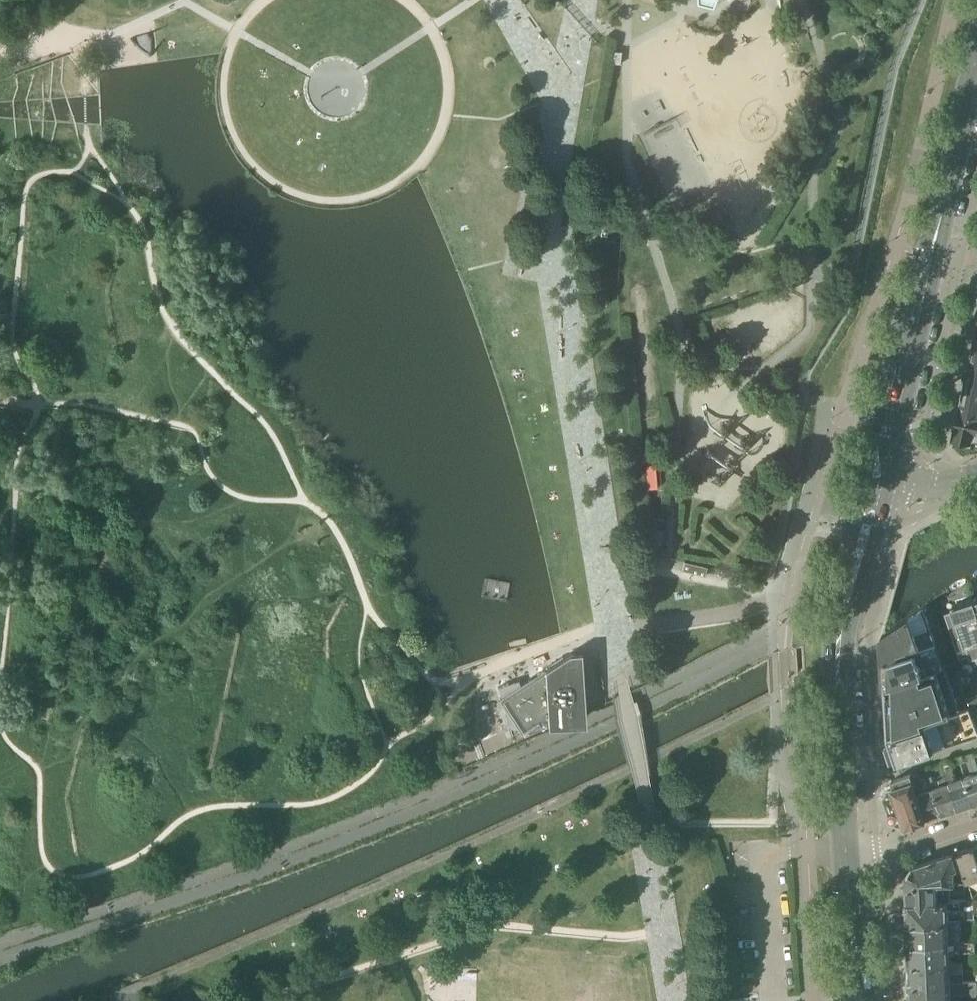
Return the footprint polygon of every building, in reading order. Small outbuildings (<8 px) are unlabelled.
[(98,94),(98,92),(69,55),(69,54),(0,78),(0,79),(68,55),(80,71),(90,84),(98,94)] [(314,64),(310,69),(313,71),(316,67),(321,64),(326,61),(330,60),(338,60),(342,60),(347,62),(353,66),(356,68),(358,70),(361,67),(357,64),(351,60),(346,57),(340,56),(333,56),(327,57),(319,60),(314,64)] [(309,77),(306,76),(304,84),(304,92),(305,100),(310,107),(314,112),(321,117),(329,120),(337,121),(347,119),(358,112),(364,105),(367,95),(368,86),(367,81),(365,74),(362,76),(364,80),(364,85),(364,92),(363,97),(360,103),(358,107),(353,112),(347,115),(340,117),(334,117),(328,116),(322,113),(318,111),(314,107),(312,105),(310,101),(308,96),(307,91),(307,84),(309,77)] [(965,389),(976,391),(976,369),(970,367),(968,376),(965,377),(963,384),(965,387),(965,389)] [(960,410),(976,413),(976,391),(965,389),(965,391),(962,392),(960,399),(962,402),(960,410)] [(960,410),(958,409),(955,425),(956,425),(953,438),(960,443),(970,441),(971,435),(976,436),(976,413),(960,410)] [(652,545),(662,546),(663,530),(653,529),(652,545)] [(684,561),(681,570),(705,576),(707,567),(684,561)] [(974,599),(970,600),(969,597),(955,602),(956,605),(952,606),(954,610),(944,613),(959,659),(968,655),(969,659),(973,658),(974,661),(976,660),(976,608),(974,599)] [(882,634),(883,660),(936,643),(923,606),(882,634)] [(766,623),(766,622),(749,631),(729,641),(713,649),(693,660),(672,671),(644,685),(593,709),(565,722),(568,722),(586,714),(620,698),(644,686),(672,672),(694,661),(714,651),(729,643),(750,632),(766,623)] [(883,660),(885,686),(943,664),(936,643),(883,660)] [(585,721),(584,694),(582,674),(581,652),(569,653),(563,657),(520,685),(518,680),(497,687),(501,698),(498,699),(504,708),(511,728),(516,726),(521,734),(547,717),(547,723),(585,721)] [(943,664),(885,686),(887,734),(888,735),(960,709),(945,664),(943,664)] [(888,735),(897,762),(908,758),(976,734),(976,730),(972,716),(968,706),(960,709),(888,735)] [(963,777),(972,804),(976,802),(976,770),(971,753),(965,755),(970,770),(971,770),(972,773),(971,773),(971,774),(963,777)] [(949,761),(942,763),(957,809),(972,804),(963,777),(956,779),(949,761)] [(927,768),(931,777),(943,814),(957,809),(942,763),(927,768)] [(918,771),(910,774),(925,820),(943,814),(931,777),(921,780),(918,771)] [(925,820),(910,774),(891,780),(893,786),(892,786),(892,788),(887,790),(883,799),(891,822),(899,826),(904,824),(905,826),(925,820)] [(976,882),(976,852),(975,845),(958,851),(967,880),(975,877),(976,882)] [(906,876),(906,885),(950,883),(955,883),(955,868),(958,868),(953,853),(913,866),(912,866),(905,876),(906,876)] [(906,885),(907,902),(950,900),(950,883),(906,885)] [(965,883),(965,900),(973,899),(968,883),(965,883)] [(906,902),(907,922),(949,921),(948,910),(973,909),(973,899),(965,900),(950,900),(907,902),(906,902)] [(907,922),(908,942),(960,940),(960,920),(949,921),(907,922)] [(908,942),(909,963),(950,962),(950,951),(975,950),(975,946),(974,940),(960,940),(908,942)] [(909,963),(909,985),(963,982),(962,961),(950,962),(909,963)] [(910,1000),(951,1000),(951,994),(976,993),(976,982),(963,982),(909,985),(910,1000)]
